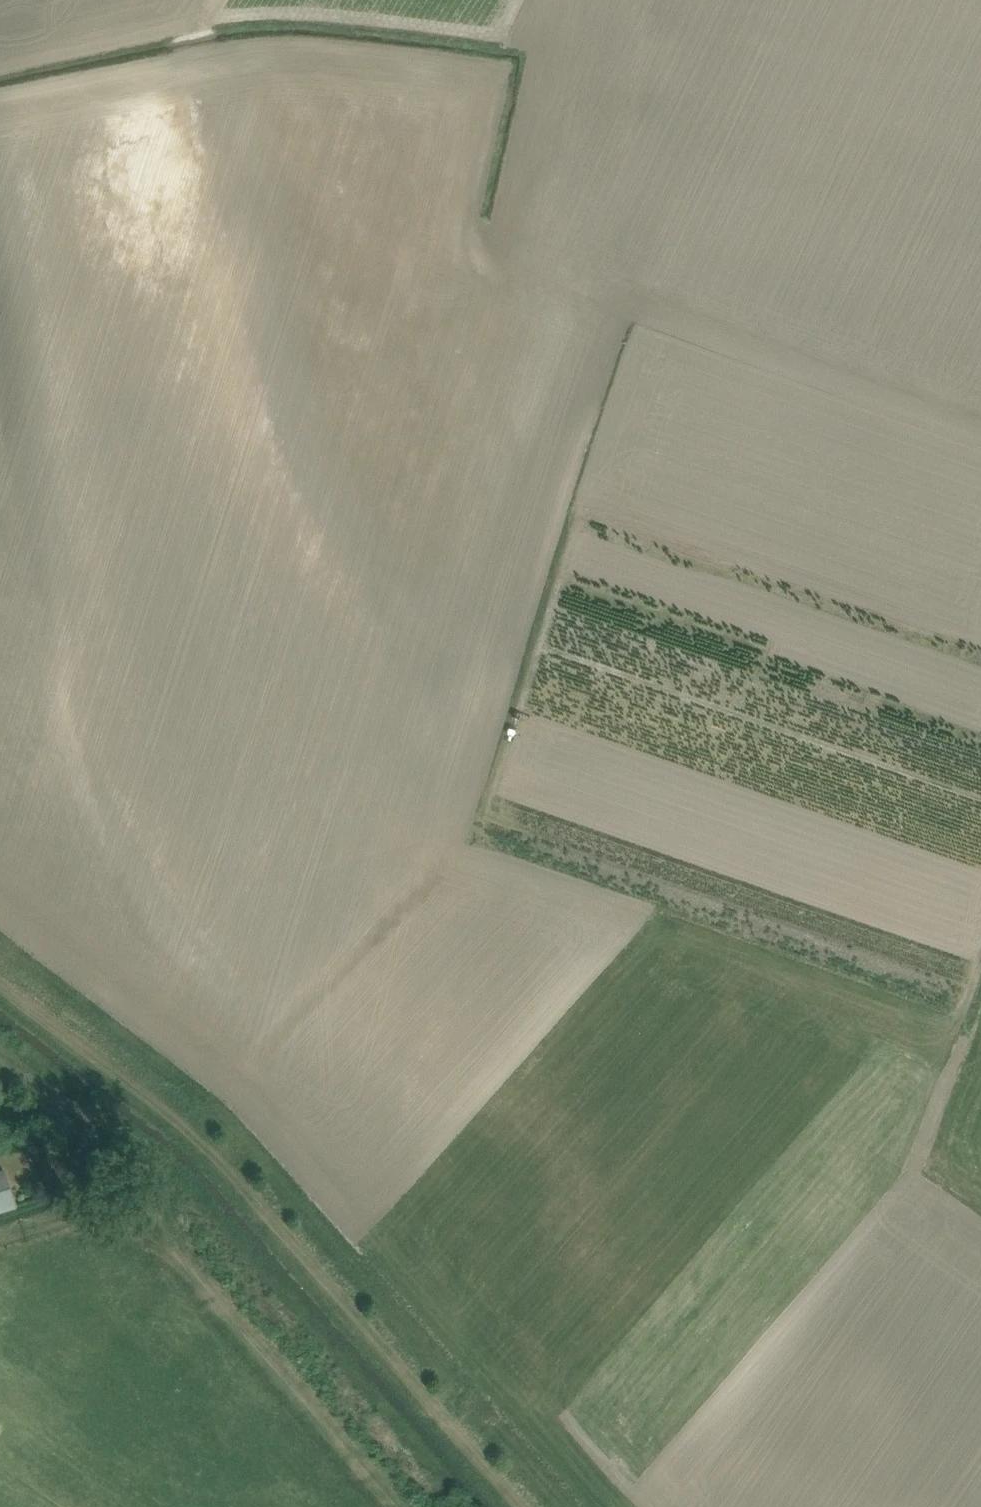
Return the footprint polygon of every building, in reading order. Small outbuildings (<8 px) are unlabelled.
[(14,1209),(2,1170),(0,1170),(0,1213),(14,1209)]
